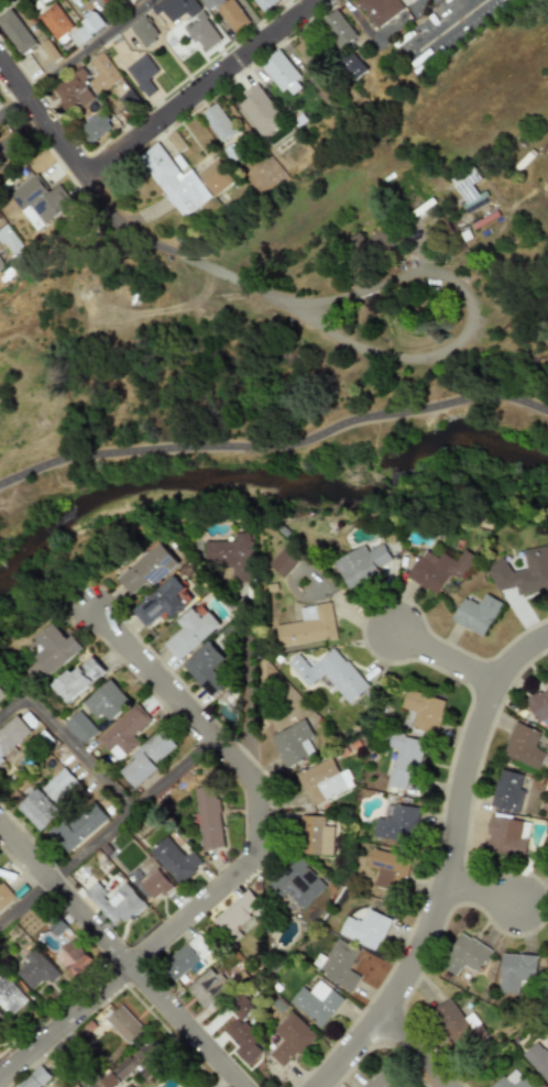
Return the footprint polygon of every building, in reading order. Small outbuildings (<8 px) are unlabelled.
[(172,23),(189,13),(194,21),(186,26),(205,53),(224,40),(197,0),(163,0),(159,3),(172,23)] [(228,2),(227,0),(202,0),(210,11),(216,6),(237,34),(252,22),(235,0),(231,0),(228,2)] [(280,2),(279,0),(256,0),(264,13),(280,2)] [(406,11),(399,0),(360,0),(377,28),(406,11)] [(55,40),(73,29),(59,5),(40,15),(55,40)] [(36,47),(14,9),(0,17),(0,23),(20,56),(36,47)] [(344,49),(360,36),(338,10),(322,22),(344,49)] [(147,47),(161,36),(146,16),(131,28),(147,47)] [(312,67),(321,60),(305,41),(297,47),(312,67)] [(291,98),(308,86),(282,51),(265,63),(291,98)] [(99,93),(122,78),(104,52),(90,61),(100,75),(91,82),(99,93)] [(369,70),(355,53),(341,64),(354,82),(369,70)] [(148,98),(158,91),(149,79),(159,72),(146,54),(126,69),(148,98)] [(79,103),(83,108),(96,98),(84,82),(90,77),(83,67),(52,90),(68,112),(79,103)] [(245,94),(249,99),(240,105),(265,139),(288,122),(259,84),(245,94)] [(240,132),(218,103),(203,115),(224,144),(240,132)] [(80,126),(89,143),(113,129),(104,113),(80,126)] [(213,197),(193,169),(184,176),(159,143),(139,158),(184,219),(213,197)] [(200,175),(217,197),(236,182),(219,160),(200,175)] [(480,180),(475,167),(451,178),(465,208),(480,201),(472,184),(480,180)] [(10,194),(38,231),(74,205),(60,185),(51,192),(38,174),(10,194)] [(16,258),(27,250),(8,224),(0,230),(0,237),(16,258)] [(365,241),(358,233),(346,242),(364,265),(390,245),(379,231),(365,241)] [(206,542),(206,567),(232,566),(232,582),(253,581),(253,533),(236,533),(236,541),(206,542)] [(180,564),(161,542),(118,579),(132,595),(147,583),(151,588),(180,564)] [(334,561),(349,592),(380,577),(376,569),(392,560),(383,544),(368,551),(365,545),(334,561)] [(526,569),(511,572),(503,558),(487,568),(487,572),(498,591),(514,588),(519,597),(539,593),(540,593),(547,591),(547,545),(522,550),(526,569)] [(284,579),(301,560),(286,546),(269,565),(284,579)] [(459,580),(474,556),(463,550),(456,562),(441,552),(438,558),(424,549),(407,577),(436,595),(449,574),(459,580)] [(185,589),(174,576),(132,610),(146,628),(165,612),(171,619),(186,606),(177,595),(185,589)] [(501,603),(484,594),(477,605),(464,597),(451,620),(482,637),(501,603)] [(276,625),(279,647),(336,638),(331,603),(300,608),(302,621),(276,625)] [(179,661),(220,624),(209,612),(201,619),(191,608),(177,621),(183,628),(164,645),(179,661)] [(67,639),(53,623),(35,639),(44,649),(34,658),(39,662),(33,668),(45,681),(83,648),(72,635),(67,639)] [(225,659),(208,641),(182,665),(211,697),(226,684),(213,670),(225,659)] [(348,704),(368,689),(335,647),(310,668),(299,654),(287,663),(307,688),(324,675),(348,704)] [(71,671),(53,684),(66,703),(106,674),(93,657),(72,672),(71,671)] [(101,714),(108,722),(130,704),(110,680),(82,703),(95,719),(101,714)] [(0,682),(0,702),(9,695),(0,682)] [(536,722),(547,717),(547,688),(525,699),(536,722)] [(402,709),(416,712),(412,728),(436,734),(444,699),(406,691),(402,709)] [(96,740),(117,762),(138,742),(132,737),(150,719),(135,703),(96,740)] [(81,745),(96,731),(77,710),(62,724),(81,745)] [(17,716),(0,731),(0,760),(31,732),(17,716)] [(286,769),(315,753),(307,739),(312,736),(303,719),(269,738),(286,769)] [(546,753),(533,747),(540,733),(515,722),(501,754),(537,771),(546,753)] [(175,746),(161,729),(129,755),(134,760),(120,771),(135,788),(158,769),(154,763),(175,746)] [(388,786),(410,791),(422,741),(392,734),(389,747),(397,749),(388,786)] [(310,806),(354,787),(346,769),(338,773),(331,757),(295,774),(310,806)] [(54,804),(77,784),(62,768),(40,789),(54,804)] [(518,812),(524,775),(498,770),(492,807),(518,812)] [(202,850),(224,847),(215,786),(194,788),(202,850)] [(58,813),(35,789),(16,807),(39,831),(58,813)] [(62,819),(47,832),(65,854),(107,819),(93,802),(66,824),(62,819)] [(377,818),(374,839),(414,844),(418,808),(393,804),(391,820),(377,818)] [(324,816),(301,816),(300,854),(332,855),(333,826),(323,826),(324,816)] [(522,822),(491,816),(485,851),(524,858),(527,840),(519,839),(522,822)] [(148,852),(178,885),(202,863),(191,851),(185,857),(166,836),(148,852)] [(401,893),(408,857),(372,850),(368,868),(378,870),(375,888),(401,893)] [(285,893),(301,910),(326,887),(298,857),(269,885),(280,897),(285,893)] [(155,902),(172,886),(156,868),(139,884),(155,902)] [(115,926),(130,913),(134,917),(146,906),(124,882),(109,896),(95,881),(83,892),(115,926)] [(15,898),(3,883),(0,885),(0,909),(15,898)] [(261,906),(247,890),(212,919),(231,943),(241,934),(235,928),(261,906)] [(377,950),(390,919),(354,904),(341,934),(377,950)] [(457,977),(463,965),(478,974),(491,950),(460,933),(440,967),(457,977)] [(172,980),(211,953),(198,935),(160,963),(172,980)] [(352,991),(360,976),(349,969),(359,951),(338,939),(327,958),(319,953),(311,968),(352,991)] [(55,957),(76,979),(94,962),(74,940),(55,957)] [(16,974),(33,990),(44,979),(50,985),(61,974),(33,948),(24,958),(27,962),(16,974)] [(499,993),(519,994),(520,982),(537,982),(538,955),(500,954),(499,993)] [(215,974),(210,968),(186,988),(203,1008),(231,985),(220,971),(215,974)] [(28,1000),(0,971),(0,1003),(12,1016),(28,1000)] [(303,987),(290,1003),(322,1028),(344,999),(319,980),(310,992),(303,987)] [(430,1012),(458,1053),(486,1033),(472,1013),(464,1019),(449,998),(430,1012)] [(143,1030),(121,1005),(105,1020),(127,1045),(143,1030)] [(284,1069),(316,1035),(292,1012),(274,1031),(283,1040),(269,1055),(284,1069)] [(143,1079),(168,1062),(154,1041),(112,1070),(119,1080),(136,1069),(143,1079)] [(547,1085),(547,1050),(546,1052),(537,1042),(523,1055),(547,1085)] [(50,1077),(40,1066),(16,1086),(38,1086),(50,1077)] [(384,1067),(365,1086),(404,1086),(384,1067)] [(514,1067),(492,1086),(532,1086),(514,1067)]
